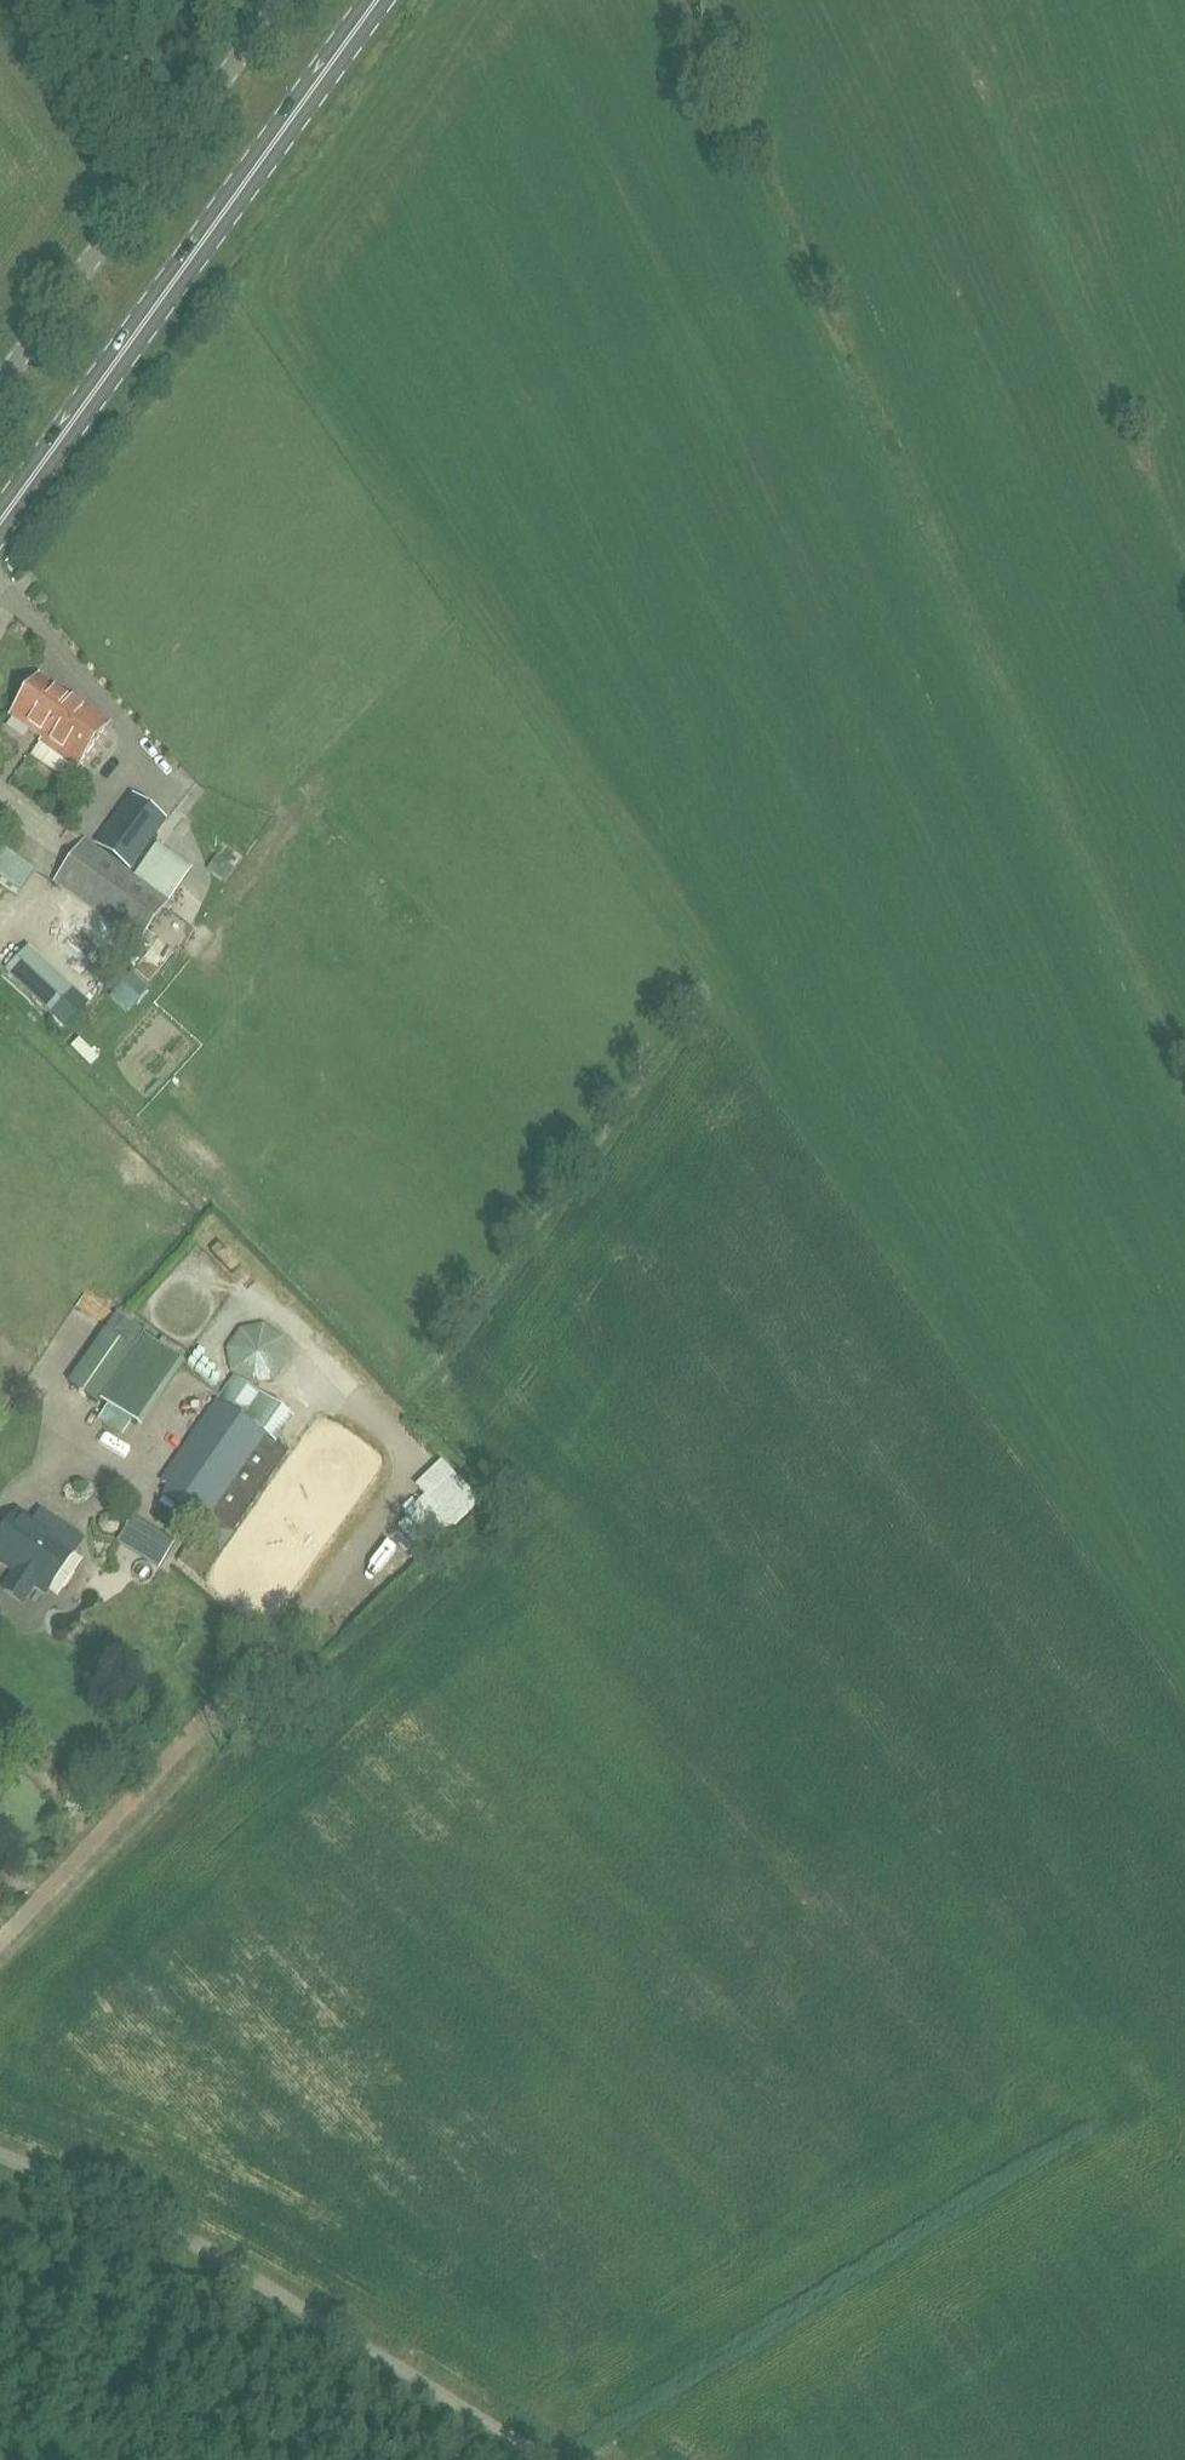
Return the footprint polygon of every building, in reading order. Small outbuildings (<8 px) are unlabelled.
[(40,738),(68,699),(39,679),(11,718),(40,738)] [(68,699),(40,738),(38,741),(75,768),(107,723),(70,696),(68,699)] [(133,795),(114,820),(148,845),(167,820),(133,795)] [(0,858),(0,869),(31,890),(46,868),(10,843),(0,858)] [(126,874),(99,854),(84,843),(55,884),(136,943),(166,902),(126,874)] [(35,1001),(58,976),(28,948),(4,974),(35,1001)] [(132,1008),(149,987),(132,972),(114,993),(132,1008)] [(123,1370),(159,1395),(180,1364),(143,1339),(145,1335),(117,1315),(105,1330),(68,1383),(97,1404),(99,1401),(123,1370)] [(226,1350),(231,1373),(251,1386),(274,1382),(288,1362),(283,1338),(262,1325),(240,1329),(226,1350)] [(190,1528),(220,1549),(287,1453),(217,1404),(161,1483),(201,1512),(190,1528)] [(403,1484),(413,1494),(392,1514),(420,1543),(468,1497),(430,1458),(403,1484)] [(16,1512),(0,1536),(0,1561),(46,1593),(74,1552),(16,1512)] [(175,1565),(187,1537),(142,1517),(129,1544),(175,1565)]
